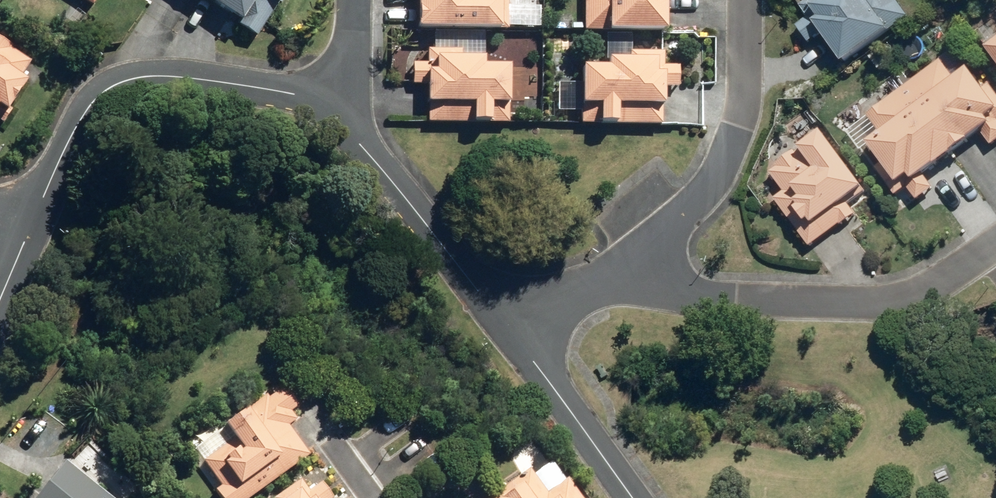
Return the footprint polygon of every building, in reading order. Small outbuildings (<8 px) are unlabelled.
[(93,8),(98,0),(81,0),(93,8)] [(239,22),(237,25),(257,38),(283,0),(207,0),(239,22)] [(419,30),(508,31),(509,0),(419,0),(419,30)] [(586,31),(668,32),(668,0),(586,0),(586,31)] [(845,66),(910,18),(897,0),(811,0),(802,7),(810,19),(798,28),(809,43),(822,34),(845,66)] [(7,113),(28,82),(22,78),(32,62),(13,49),(14,48),(0,39),(0,108),(7,113)] [(988,51),(995,61),(995,45),(988,51)] [(429,86),(429,105),(475,106),(475,123),(492,123),(492,106),(511,106),(511,67),(486,67),(486,58),(463,58),(463,51),(429,51),(429,64),(414,64),(414,86),(429,86)] [(609,68),(583,67),(583,106),(601,106),(601,124),(619,124),(619,107),(665,107),(665,89),(679,89),(680,66),(665,66),(665,53),(631,52),(630,60),(609,59),(609,68)] [(870,146),(884,165),(877,170),(897,197),(995,124),(995,92),(991,85),(985,90),(971,71),(957,82),(942,62),(868,117),(883,136),(870,146)] [(785,193),(776,201),(811,248),(844,224),(845,225),(857,216),(849,205),(867,191),(824,134),(797,154),(796,152),(777,166),(778,168),(771,173),(785,193)] [(220,497),(249,497),(310,455),(289,426),(298,419),(292,411),(299,407),(284,386),(268,397),(266,394),(224,423),(234,437),(202,459),(221,486),(215,490),(220,497)] [(35,497),(111,497),(64,462),(35,497)] [(568,480),(547,494),(529,469),(488,497),(581,497),(568,480)] [(322,481),(309,490),(301,479),(275,497),(334,497),(322,481)]
